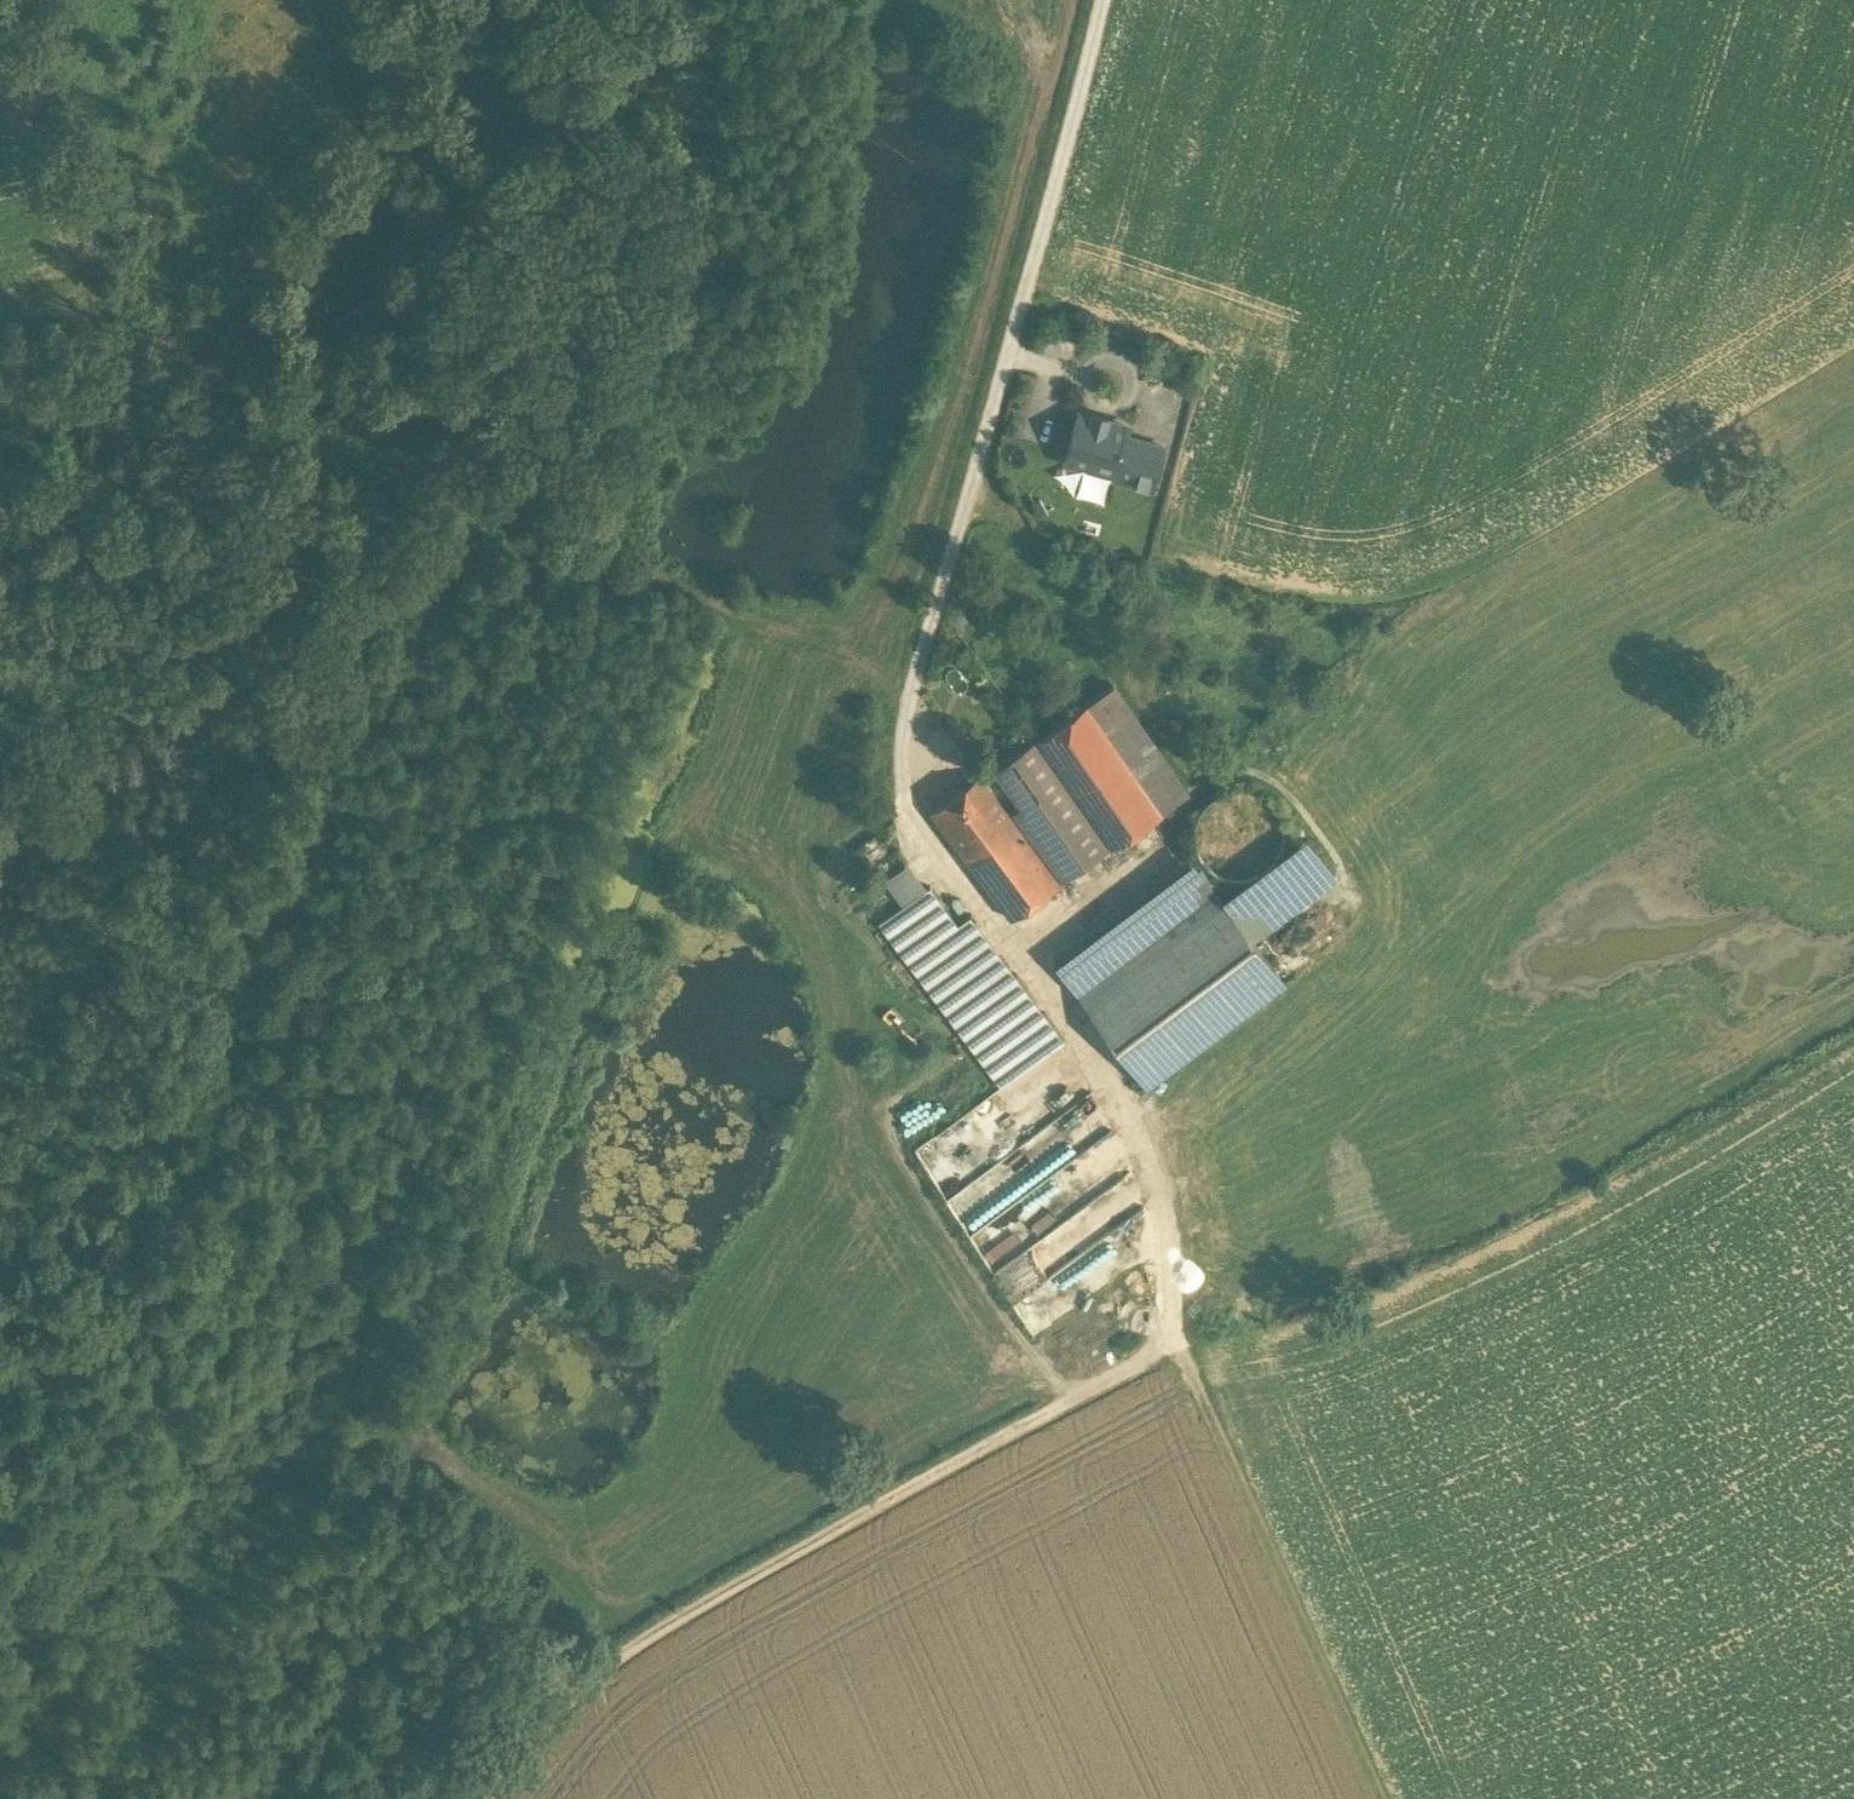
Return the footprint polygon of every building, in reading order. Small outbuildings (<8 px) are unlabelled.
[(1092,416),(1078,413),(1065,459),(1117,473),(1127,436),(1129,427),(1107,420),(1109,415),(1093,411),(1092,416)] [(1164,446),(1127,436),(1117,473),(1116,478),(1152,488),(1164,446)] [(1064,464),(1116,478),(1117,473),(1065,459),(1064,464)] [(1187,792),(1112,684),(1087,701),(1162,809),(1187,792)] [(1162,809),(1087,701),(1037,736),(1111,844),(1162,809)] [(1111,844),(1037,736),(986,771),(1014,809),(1009,813),(960,848),(960,849),(1011,916),(1111,844)] [(980,773),(931,809),(960,848),(1009,813),(980,773)] [(1197,824),(1196,835),(1197,846),(1198,850),(1203,859),(1209,866),(1219,872),(1229,876),(1241,877),(1252,876),(1264,869),(1271,864),(1278,854),(1282,844),(1283,832),(1281,821),(1276,811),(1269,802),(1260,795),(1249,791),(1238,790),(1227,792),(1216,797),(1207,804),(1201,813),(1197,824)] [(1290,903),(1264,869),(1252,876),(1241,877),(1229,876),(1219,872),(1209,866),(1203,859),(1198,850),(1190,857),(1248,934),(1290,903)] [(1190,857),(1054,958),(1147,1082),(1283,980),(1248,934),(1190,857)] [(931,883),(888,915),(898,929),(941,899),(931,883)] [(941,899),(898,929),(916,953),(958,922),(941,899)] [(1059,1041),(966,916),(958,922),(916,953),(1008,1079),(1059,1041)] [(1008,1079),(915,1147),(1035,1339),(1134,1267),(1059,1041),(1008,1079)]
